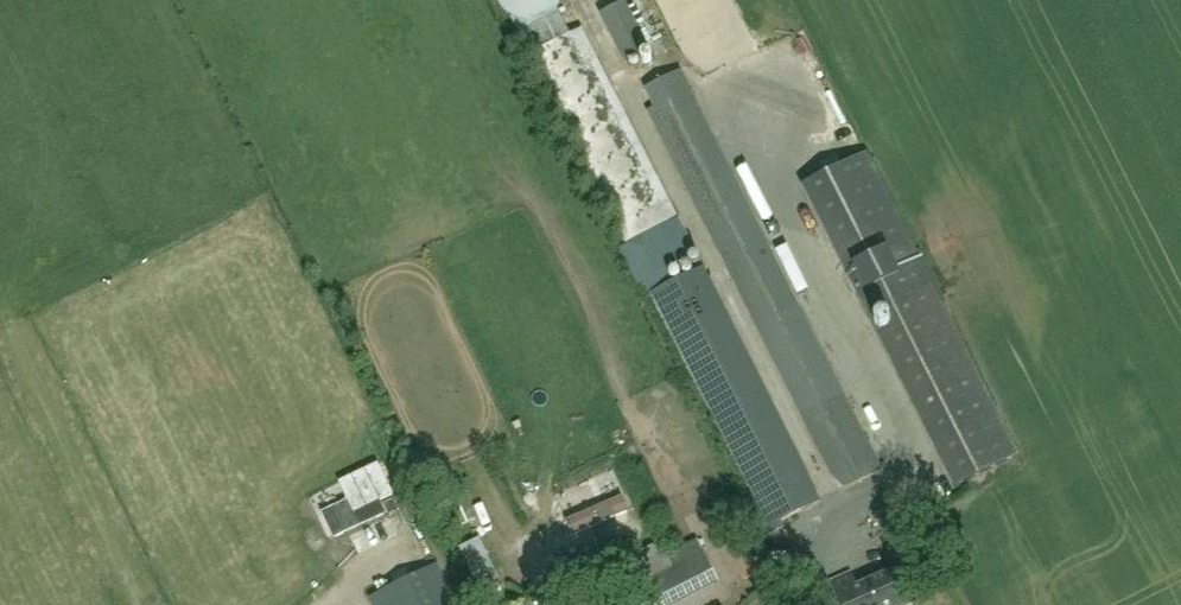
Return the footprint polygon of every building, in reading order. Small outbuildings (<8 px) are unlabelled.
[(557,8),(561,0),(497,0),(503,11),(509,17),(519,21),(530,21),(541,20),(552,14),(557,8)] [(625,2),(598,15),(623,64),(650,51),(625,2)] [(529,54),(627,244),(679,217),(581,28),(529,54)] [(882,471),(765,237),(683,71),(646,89),(656,109),(649,113),(839,493),(882,471)] [(1019,456),(933,284),(869,157),(803,190),(952,489),(1019,456)] [(779,522),(820,502),(808,472),(704,267),(674,282),(666,268),(645,279),(646,281),(763,515),(760,516),(769,534),(782,528),(779,522)] [(477,519),(465,492),(447,499),(459,527),(477,519)] [(570,534),(627,509),(621,494),(564,519),(570,534)] [(477,537),(459,546),(474,576),(467,580),(474,593),(499,581),(477,537)] [(717,579),(705,555),(607,604),(667,604),(717,579)] [(594,557),(580,565),(588,580),(602,572),(594,557)] [(371,598),(374,604),(457,604),(437,565),(371,598)] [(832,583),(838,596),(842,604),(910,604),(915,603),(899,568),(851,590),(845,577),(832,583)]
